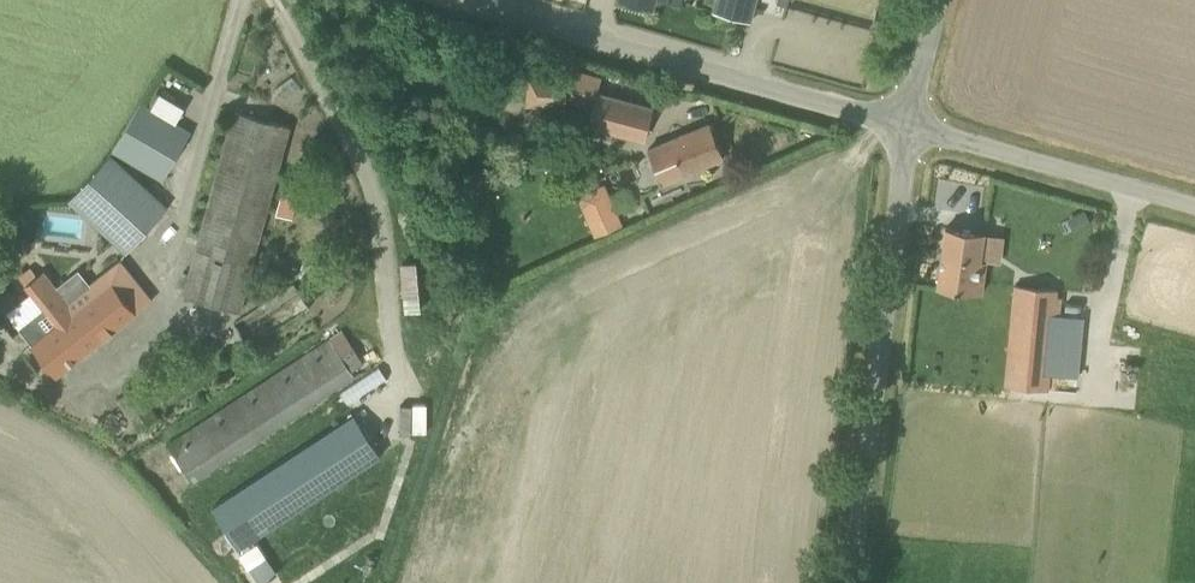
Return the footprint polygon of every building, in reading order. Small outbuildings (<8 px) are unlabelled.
[(712,12),(750,22),(756,0),(716,0),(712,12)] [(525,105),(564,107),(566,79),(527,77),(525,105)] [(644,140),(653,108),(597,92),(588,125),(644,140)] [(140,104),(128,124),(112,151),(162,181),(190,133),(140,104)] [(234,111),(186,288),(183,297),(239,312),(290,126),(234,111)] [(710,123),(657,145),(645,150),(660,184),(724,157),(710,123)] [(69,199),(109,236),(127,252),(167,208),(109,156),(69,199)] [(470,199),(487,193),(498,188),(489,164),(461,175),(470,199)] [(296,210),(303,186),(281,180),(275,203),(296,210)] [(623,225),(604,183),(576,196),(594,237),(623,225)] [(1071,216),(1077,230),(1091,223),(1084,210),(1071,216)] [(985,261),(980,261),(984,232),(946,227),(937,287),(980,293),(985,261)] [(44,308),(19,328),(32,345),(31,345),(56,376),(151,301),(118,259),(66,300),(43,270),(36,275),(30,266),(19,275),(25,284),(44,308)] [(416,262),(402,263),(405,311),(420,310),(416,262)] [(293,284),(234,323),(249,347),(309,308),(293,284)] [(1083,319),(1053,315),(1056,290),(1015,285),(1004,385),(1028,388),(1045,390),(1051,340),(1081,343),(1083,319)] [(349,370),(361,362),(352,347),(340,355),(328,337),(165,443),(192,483),(354,377),(352,374),(349,370)] [(354,414),(211,506),(238,547),(380,455),(354,414)]
